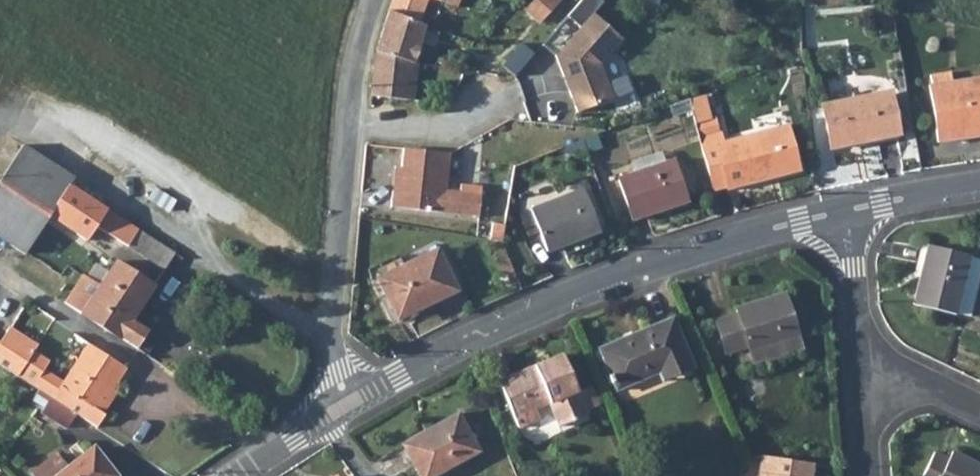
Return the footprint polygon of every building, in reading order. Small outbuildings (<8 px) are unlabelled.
[(428,0),(390,0),(382,21),(375,53),(371,87),(370,93),(405,102),(425,27),(419,25),(428,0)] [(437,2),(455,8),(458,0),(438,0),(437,2)] [(557,4),(553,0),(536,0),(526,12),(539,24),(557,4)] [(591,13),(553,55),(576,114),(612,100),(600,64),(621,38),(591,13)] [(936,82),(942,138),(979,134),(979,77),(936,82)] [(875,98),(874,92),(825,100),(832,143),(901,131),(895,94),(875,98)] [(704,145),(719,194),(736,189),(737,194),(801,174),(788,131),(732,148),(729,136),(704,145)] [(463,190),(449,190),(450,153),(447,152),(405,149),(402,193),(395,192),(395,210),(478,218),(479,187),(463,187),(463,190)] [(0,183),(0,240),(24,257),(49,220),(69,189),(70,187),(73,183),(23,151),(0,183)] [(690,206),(676,166),(623,184),(637,224),(690,206)] [(97,205),(70,187),(69,189),(49,220),(88,244),(97,230),(164,275),(176,258),(145,236),(144,235),(106,211),(97,205)] [(595,235),(581,193),(528,211),(542,255),(595,235)] [(490,227),(487,240),(498,242),(501,229),(490,227)] [(956,312),(956,310),(968,256),(969,253),(927,244),(915,303),(956,312)] [(454,291),(433,252),(372,280),(390,315),(416,303),(419,309),(454,291)] [(968,256),(956,310),(973,314),(979,280),(979,258),(968,256)] [(83,278),(64,306),(68,309),(119,343),(131,325),(154,291),(117,266),(100,290),(83,278)] [(738,309),(740,315),(721,321),(732,351),(751,346),(754,355),(802,340),(787,294),(738,309)] [(694,369),(675,319),(606,345),(623,388),(671,370),(674,377),(694,369)] [(131,325),(119,343),(122,346),(135,355),(148,336),(131,325)] [(128,378),(90,353),(73,380),(110,404),(128,378)] [(590,414),(566,355),(505,379),(519,412),(551,400),(561,424),(590,414)] [(19,382),(39,395),(49,377),(55,369),(37,356),(19,382)] [(68,387),(49,377),(39,395),(55,406),(68,387)] [(660,377),(620,391),(624,402),(664,388),(660,377)] [(110,404),(73,380),(68,387),(55,406),(102,437),(110,424),(102,419),(110,404)] [(459,414),(403,442),(422,475),(434,475),(480,452),(459,414)] [(936,452),(924,475),(979,475),(979,464),(954,451),(950,458),(936,452)] [(813,464),(799,461),(789,460),(761,455),(758,475),(811,475),(813,464)] [(98,457),(75,475),(113,475),(98,457)] [(59,466),(47,475),(69,475),(59,466)]
